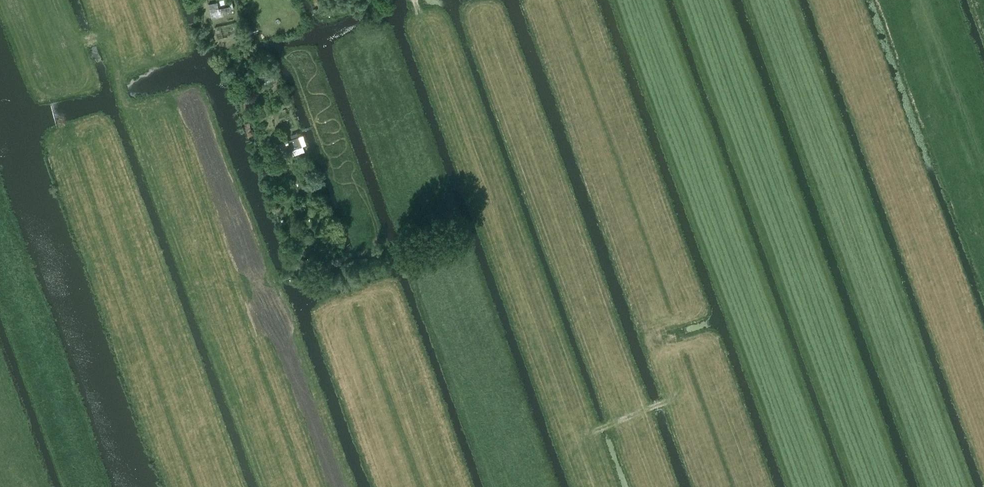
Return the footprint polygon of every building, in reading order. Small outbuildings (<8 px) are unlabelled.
[(208,4),(211,19),(224,16),(223,15),(232,13),(230,6),(219,8),(217,1),(208,4)] [(287,140),(279,143),(280,146),(282,152),(282,153),(290,150),(291,150),(298,148),(298,147),(304,145),(301,136),(299,137),(297,133),(296,134),(291,135),(292,139),(290,140),(287,140)]
